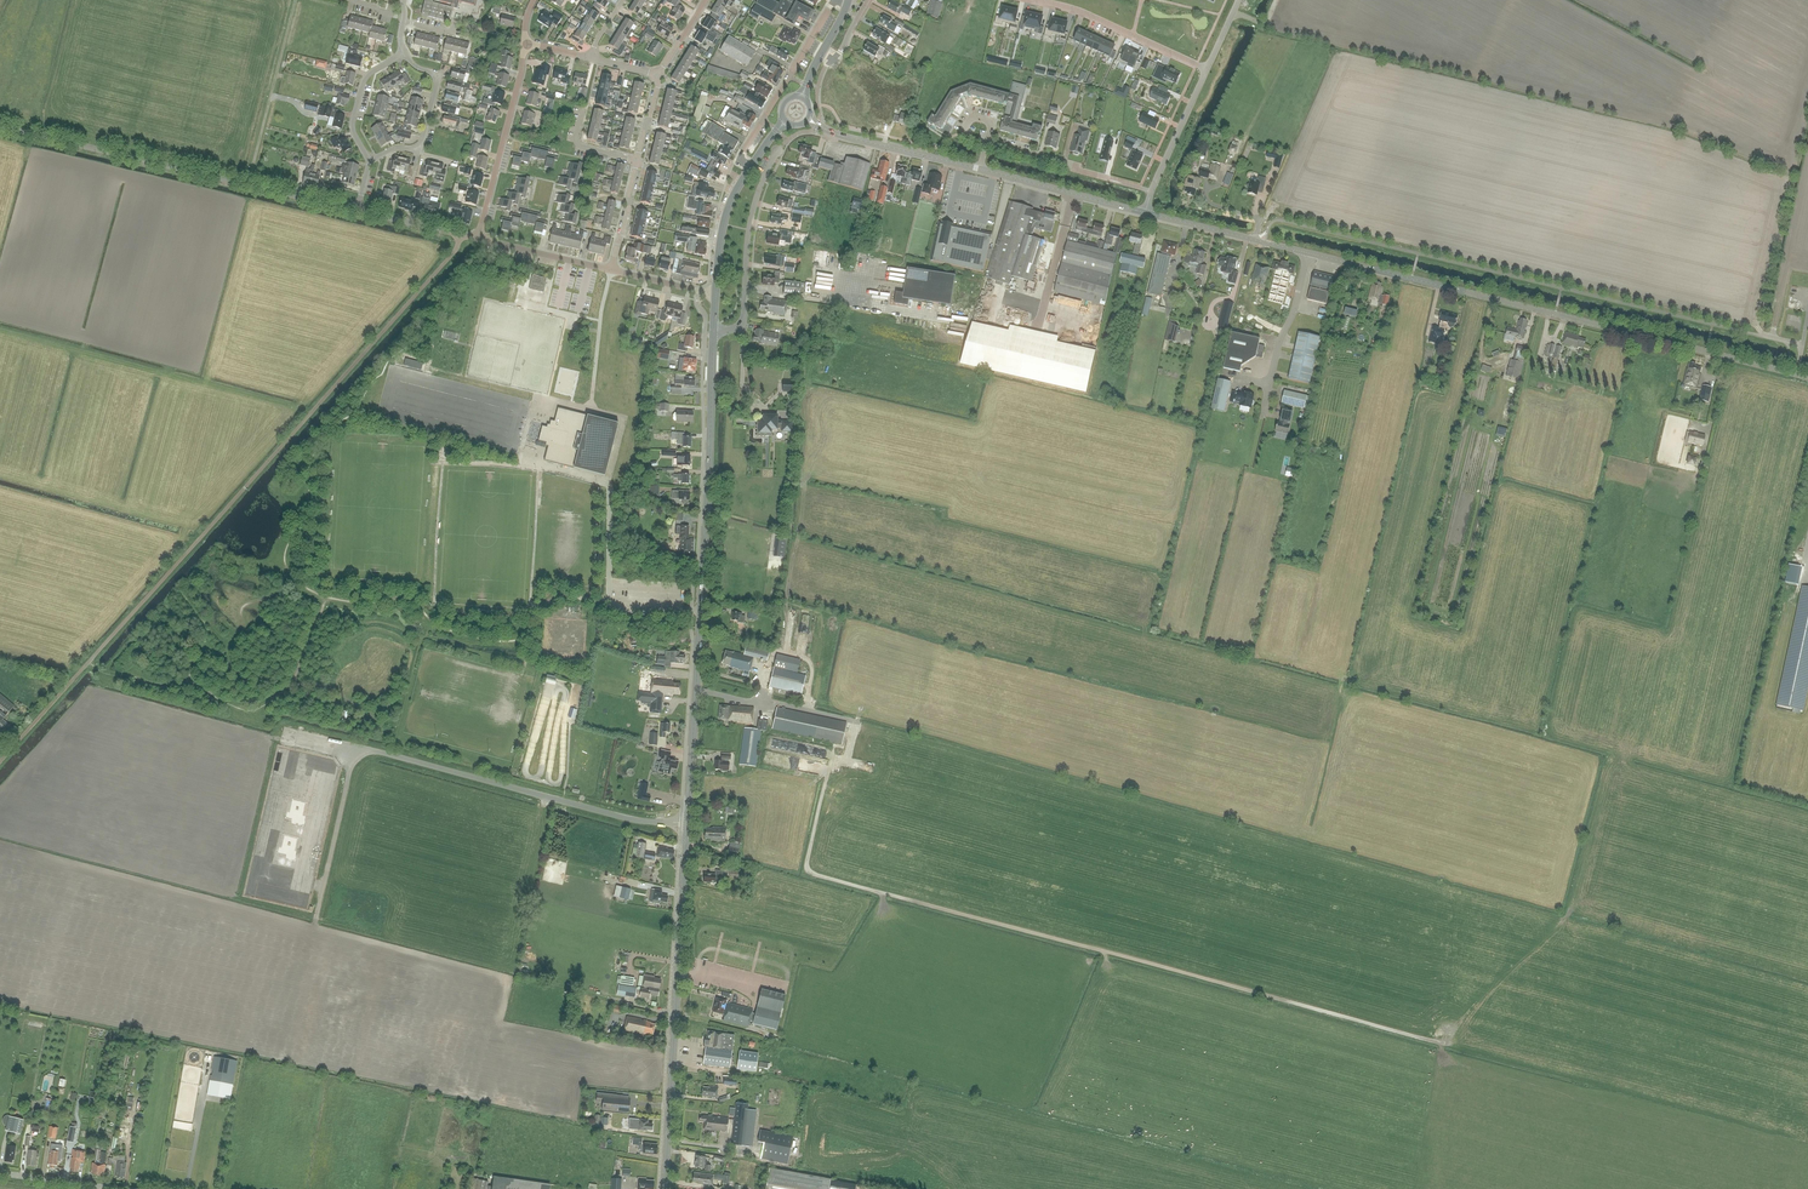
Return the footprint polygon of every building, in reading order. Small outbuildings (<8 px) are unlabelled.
[(422,15),(450,22),(453,8),(457,9),(459,1),(473,5),(475,0),(441,0),(441,1),(452,4),(451,7),(432,2),(433,0),(425,0),(422,15)] [(597,3),(595,2),(593,6),(600,10),(602,7),(605,9),(609,2),(605,0),(599,0),(597,3)] [(633,4),(641,9),(645,12),(646,10),(642,7),(645,3),(641,0),(636,0),(633,4)] [(682,3),(677,0),(670,0),(668,3),(675,8),(670,16),(678,21),(685,10),(679,7),(682,3)] [(717,4),(724,9),(727,5),(732,7),(734,3),(736,0),(735,0),(719,0),(717,4)] [(772,0),(758,0),(756,4),(794,25),(799,16),(805,19),(806,20),(807,20),(809,20),(810,19),(811,18),(815,10),(796,0),(781,0),(779,3),(772,0)] [(915,0),(903,0),(907,2),(906,5),(914,9),(918,2),(915,0)] [(939,19),(943,4),(931,0),(930,0),(926,15),(939,19)] [(909,16),(913,10),(904,5),(902,8),(900,7),(901,6),(892,1),(888,8),(897,13),(900,15),(902,12),(909,16)] [(633,4),(629,11),(637,16),(641,19),(642,17),(638,14),(641,9),(633,4)] [(726,22),(723,21),(726,16),(722,13),(724,9),(717,4),(716,5),(715,5),(713,8),(714,9),(712,13),(717,16),(715,19),(724,25),(726,22)] [(754,4),(748,14),(757,19),(762,9),(754,4)] [(492,13),(500,15),(501,7),(497,6),(496,9),(493,8),(492,13)] [(587,17),(594,22),(599,15),(591,10),(587,7),(585,10),(589,12),(587,17)] [(1007,23),(1010,9),(1002,7),(1000,17),(996,16),(995,23),(1002,25),(1003,22),(1007,23)] [(1018,11),(1010,9),(1007,23),(1011,24),(1009,31),(1017,32),(1019,21),(1015,21),(1018,11)] [(556,27),(563,16),(556,11),(553,16),(545,11),(539,21),(550,28),(552,25),(556,27)] [(775,16),(768,12),(764,18),(772,22),(775,16)] [(652,18),(657,22),(661,25),(658,31),(668,37),(673,29),(665,24),(667,20),(655,13),(652,18)] [(1032,29),(1035,15),(1027,13),(1026,17),(1022,16),(1019,29),(1023,30),(1024,27),(1032,29)] [(583,24),(590,28),(594,22),(587,17),(583,14),(581,16),(586,19),(583,23),(583,24)] [(512,28),(515,19),(502,15),(500,24),(512,28)] [(1042,17),(1035,15),(1032,29),(1036,30),(1035,33),(1042,35),(1044,27),(1040,26),(1042,17)] [(355,30),(358,18),(351,16),(348,28),(355,30)] [(892,20),(884,16),(880,23),(881,23),(880,24),(881,25),(884,26),(885,26),(885,25),(888,27),(888,28),(895,32),(898,26),(891,22),(892,20)] [(363,32),(366,20),(358,18),(355,30),(363,32)] [(715,39),(719,33),(714,30),(717,25),(707,18),(704,22),(706,22),(703,27),(709,30),(707,33),(715,39)] [(626,19),(622,26),(630,31),(632,32),(634,34),(635,32),(634,31),(637,27),(634,25),(634,24),(627,20),(626,19)] [(918,37),(920,33),(897,19),(895,22),(903,27),(903,28),(918,37)] [(1056,35),(1060,21),(1052,19),(1050,29),(1046,28),(1044,35),(1051,37),(1052,34),(1056,35)] [(370,34),(372,26),(373,22),(366,20),(363,32),(370,34)] [(582,25),(579,30),(586,35),(590,28),(583,24),(583,23),(579,20),(577,23),(582,25)] [(1067,23),(1060,21),(1056,35),(1060,36),(1060,39),(1066,41),(1068,33),(1065,32),(1067,23)] [(376,40),(380,28),(372,26),(370,34),(369,38),(376,40)] [(629,37),(632,32),(630,31),(622,26),(618,32),(626,37),(626,38),(630,40),(631,38),(629,37)] [(579,30),(575,27),(573,29),(578,32),(575,36),(573,35),(571,39),(578,44),(580,40),(582,42),(586,35),(579,30)] [(797,42),(796,41),(801,33),(795,30),(794,31),(786,27),(779,39),(786,42),(786,41),(790,44),(791,43),(794,45),(795,44),(796,44),(797,42)] [(384,42),(387,30),(380,28),(376,40),(384,42)] [(877,38),(882,40),(881,42),(887,45),(887,44),(891,37),(877,29),(873,35),(874,36),(874,37),(877,39),(877,38)] [(1085,33),(1079,30),(1074,40),(1080,43),(1085,33)] [(654,36),(647,32),(646,33),(644,31),(642,36),(638,42),(642,44),(646,38),(645,38),(646,37),(652,41),(654,36)] [(623,42),(626,38),(626,37),(618,32),(614,39),(622,44),(625,46),(626,47),(627,45),(623,42)] [(713,43),(716,39),(715,39),(707,33),(705,36),(700,32),(695,40),(702,44),(705,38),(713,43)] [(421,47),(425,35),(417,33),(414,45),(421,47)] [(1091,35),(1085,33),(1080,43),(1086,46),(1091,35)] [(429,49),(432,37),(425,35),(421,47),(429,49)] [(1097,38),(1091,35),(1086,46),(1092,49),(1097,38)] [(720,51),(747,67),(756,52),(728,36),(720,51)] [(432,37),(429,49),(437,51),(440,38),(432,37)] [(893,44),(900,48),(903,41),(897,37),(893,44)] [(451,52),(454,40),(447,38),(444,50),(451,52)] [(1103,41),(1097,38),(1092,49),(1098,51),(1103,41)] [(622,44),(614,39),(610,46),(616,49),(613,53),(620,57),(623,51),(625,46),(622,44)] [(459,54),(462,42),(454,40),(451,52),(459,54)] [(656,57),(663,46),(655,41),(648,52),(656,57)] [(1109,44),(1103,41),(1098,51),(1104,54),(1109,44)] [(462,42),(459,54),(466,56),(469,43),(462,42)] [(880,46),(879,47),(878,49),(868,43),(864,51),(876,58),(878,54),(881,56),(885,49),(880,46)] [(1113,51),(1115,46),(1109,44),(1104,54),(1110,57),(1113,51)] [(357,51),(348,49),(349,47),(339,45),(338,51),(345,53),(343,60),(344,62),(346,62),(346,63),(360,67),(363,58),(356,56),(357,51)] [(695,58),(696,57),(698,53),(703,56),(706,51),(701,48),(699,52),(691,47),(687,53),(695,58)] [(769,51),(777,56),(786,60),(789,54),(781,49),(780,51),(772,47),(769,51)] [(1123,56),(1120,54),(1116,61),(1127,66),(1133,52),(1126,49),(1123,56)] [(502,63),(501,67),(510,70),(513,58),(508,57),(510,52),(502,50),(501,55),(504,56),(503,58),(502,57),(501,58),(500,62),(501,63),(502,63)] [(1140,55),(1133,52),(1127,66),(1137,71),(1140,64),(1137,62),(1140,55)] [(703,62),(696,57),(695,58),(687,53),(683,59),(691,64),(692,63),(694,59),(699,62),(698,63),(701,65),(703,62)] [(451,70),(450,75),(450,76),(451,76),(451,77),(459,79),(458,81),(463,83),(466,74),(468,74),(470,67),(474,68),(477,59),(470,58),(468,66),(467,69),(466,70),(460,69),(460,72),(453,70),(452,70),(451,70)] [(696,66),(692,63),(691,64),(683,59),(679,66),(687,71),(688,70),(690,66),(695,68),(696,66)] [(769,72),(771,73),(779,78),(783,72),(779,69),(781,66),(770,59),(766,66),(771,69),(769,72)] [(326,69),(327,62),(317,60),(315,66),(326,69)] [(335,70),(335,69),(344,72),(345,67),(337,64),(337,65),(332,64),(331,69),(335,70)] [(887,86),(890,81),(859,64),(850,81),(880,98),(882,94),(885,96),(890,88),(887,86)] [(549,75),(551,67),(542,65),(541,71),(536,70),(532,83),(544,86),(547,75),(549,75)] [(739,75),(708,65),(706,71),(737,81),(739,75)] [(1176,83),(1180,74),(1167,67),(1166,68),(1158,65),(1155,72),(1163,76),(1162,77),(1176,83)] [(692,72),(688,70),(687,71),(679,66),(675,72),(683,77),(684,76),(686,72),(691,75),(692,72)] [(1035,73),(1045,75),(1046,69),(1037,66),(1035,73)] [(490,68),(488,73),(495,75),(495,76),(499,77),(497,85),(506,88),(509,76),(500,73),(500,74),(496,73),(497,69),(490,68)] [(568,84),(570,77),(567,76),(568,71),(556,68),(553,78),(562,80),(561,82),(568,84)] [(405,73),(401,75),(398,71),(392,75),(398,85),(404,82),(405,85),(410,82),(405,73)] [(746,80),(749,75),(743,71),(740,76),(746,80)] [(764,73),(762,77),(767,80),(767,81),(771,83),(772,82),(776,84),(779,78),(771,73),(769,76),(768,76),(769,73),(765,71),(764,73)] [(346,84),(353,86),(356,74),(347,72),(346,78),(343,77),(341,78),(340,84),(345,85),(346,84)] [(688,79),(684,76),(683,77),(675,72),(672,79),(680,84),(683,79),(687,81),(688,79)] [(585,101),(586,96),(588,89),(585,89),(588,76),(583,75),(583,76),(576,74),(574,83),(582,85),(581,88),(583,88),(581,95),(577,94),(576,98),(578,99),(578,102),(583,103),(584,101),(585,101)] [(603,74),(601,82),(610,84),(610,85),(615,86),(616,84),(611,82),(612,77),(603,74)] [(392,89),(398,85),(392,75),(386,78),(392,89)] [(900,85),(913,94),(918,85),(905,77),(900,85)] [(392,89),(386,78),(380,82),(386,92),(392,89)] [(767,98),(773,89),(760,81),(757,80),(753,85),(756,87),(754,90),(758,92),(757,93),(763,96),(767,98)] [(459,92),(460,88),(465,89),(465,88),(469,89),(470,85),(463,83),(458,81),(457,84),(448,82),(447,89),(459,92)] [(601,82),(599,90),(608,92),(613,94),(614,91),(609,90),(610,85),(610,84),(601,82)] [(629,87),(628,90),(633,91),(633,90),(643,92),(644,85),(635,83),(634,88),(629,87)] [(761,108),(765,101),(761,97),(751,91),(753,88),(746,83),(743,87),(741,86),(738,91),(745,95),(743,97),(739,95),(738,97),(736,96),(734,100),(742,104),(745,99),(756,106),(757,105),(761,108)] [(1041,133),(1043,127),(1033,124),(1032,128),(1017,123),(1025,94),(1024,94),(1027,86),(1013,83),(1010,94),(971,84),(951,91),(936,116),(933,114),(927,122),(933,126),(934,124),(941,129),(961,98),(968,95),(1007,105),(1000,131),(1037,141),(1039,132),(1041,133)] [(1117,88),(1115,94),(1125,99),(1128,93),(1117,88)] [(1166,104),(1170,96),(1156,89),(1153,98),(1166,104)] [(599,90),(597,97),(607,99),(607,100),(611,101),(612,98),(607,97),(608,92),(599,90)] [(641,100),(643,92),(633,90),(633,91),(632,96),(627,95),(626,97),(631,99),(632,98),(641,100)] [(668,90),(666,97),(675,99),(675,98),(676,94),(681,95),(682,92),(677,91),(677,92),(668,90)] [(504,93),(495,91),(492,101),(484,99),(483,103),(495,106),(496,104),(501,105),(503,100),(502,100),(504,93)] [(452,104),(457,105),(458,102),(460,96),(447,92),(445,99),(453,101),(452,104)] [(536,107),(539,95),(530,92),(527,105),(536,107)] [(348,104),(350,97),(339,94),(336,105),(344,106),(344,103),(348,104)] [(378,95),(376,102),(388,105),(390,98),(378,95)] [(412,97),(410,104),(421,107),(423,100),(412,97)] [(597,97),(595,105),(604,107),(605,107),(610,108),(610,106),(605,105),(607,100),(607,99),(597,97)] [(675,101),(679,102),(680,99),(675,98),(675,99),(666,97),(664,105),(673,107),(674,105),(675,101)] [(639,107),(641,100),(632,98),(631,99),(630,103),(625,102),(625,105),(630,106),(630,105),(639,107)] [(317,111),(319,105),(307,102),(305,108),(317,111)] [(376,102),(375,109),(386,112),(388,105),(376,102)] [(554,104),(549,103),(548,107),(545,106),(544,112),(551,114),(554,104)] [(421,107),(410,104),(408,111),(420,114),(421,107)] [(455,115),(456,108),(460,109),(461,106),(457,105),(452,104),(451,107),(444,105),(442,111),(455,115)] [(330,117),(334,118),(332,127),(342,129),(345,116),(337,114),(339,110),(320,105),(318,115),(330,118),(330,117)] [(637,115),(639,107),(630,105),(630,106),(629,111),(623,109),(623,112),(628,113),(637,115)] [(664,105),(663,112),(672,114),(672,113),(673,108),(683,111),(683,108),(674,105),(673,107),(664,105)] [(746,118),(753,122),(756,117),(748,112),(745,117),(730,108),(728,112),(731,114),(731,113),(742,119),(742,120),(743,121),(743,120),(745,121),(746,118)] [(1117,123),(1120,109),(1113,108),(1111,115),(1106,114),(1105,120),(1117,123)] [(386,112),(375,109),(373,115),(384,118),(386,112)] [(490,109),(488,116),(487,116),(486,120),(495,123),(497,115),(498,116),(500,112),(490,109)] [(607,117),(607,119),(602,117),(604,112),(595,110),(593,117),(602,120),(612,122),(613,119),(607,117)] [(408,111),(406,118),(418,121),(420,114),(408,111)] [(534,119),(535,114),(525,112),(522,124),(530,126),(532,119),(534,119)] [(671,115),(676,117),(688,120),(689,117),(672,113),(672,114),(663,112),(661,119),(670,121),(670,120),(671,115)] [(731,114),(728,112),(723,119),(740,129),(743,125),(749,128),(753,122),(746,118),(745,121),(743,120),(743,121),(742,120),(742,119),(731,113),(731,114)] [(908,126),(910,115),(902,113),(901,117),(897,116),(895,122),(899,123),(899,124),(908,126)] [(1155,129),(1159,120),(1143,113),(1139,122),(1155,129)] [(1049,114),(1046,121),(1056,124),(1058,117),(1049,114)] [(442,123),(443,123),(443,124),(450,125),(449,129),(457,131),(458,127),(460,123),(460,121),(463,122),(463,119),(461,119),(461,118),(453,116),(452,119),(444,117),(443,117),(442,118),(441,122),(442,123)] [(602,120),(593,117),(591,125),(600,127),(600,128),(605,129),(609,129),(609,127),(601,125),(602,120)] [(416,127),(418,121),(406,118),(405,124),(404,130),(411,132),(412,128),(408,127),(409,125),(416,127)] [(625,126),(634,128),(636,120),(627,118),(625,124),(620,123),(620,126),(625,127),(625,126)] [(670,121),(661,119),(659,126),(668,128),(669,123),(674,124),(675,121),(670,120),(670,121)] [(703,133),(713,139),(723,145),(718,153),(728,159),(733,151),(738,142),(723,133),(725,131),(714,124),(715,122),(710,119),(708,123),(709,123),(703,133)] [(371,129),(375,135),(385,129),(382,123),(371,129)] [(599,134),(598,135),(603,136),(604,133),(599,132),(600,128),(600,127),(591,125),(589,132),(599,134)] [(625,126),(625,127),(623,131),(618,130),(618,133),(623,134),(623,133),(632,135),(634,128),(625,126)] [(680,126),(679,130),(673,128),(672,133),(682,135),(683,127),(680,126)] [(321,130),(318,127),(313,132),(316,136),(321,130)] [(1082,154),(1084,147),(1085,141),(1087,141),(1090,130),(1079,127),(1077,136),(1076,135),(1073,145),(1072,144),(1070,151),(1074,152),(1074,154),(1077,155),(1078,155),(1079,153),(1082,154)] [(375,135),(378,141),(389,135),(385,129),(375,135)] [(410,140),(412,133),(403,131),(402,137),(410,140)] [(599,134),(589,132),(588,140),(602,143),(602,141),(597,140),(598,135),(599,134)] [(1056,149),(1060,135),(1049,132),(1046,146),(1056,149)] [(392,133),(389,135),(378,141),(381,147),(392,141),(390,138),(394,136),(392,133)] [(623,133),(623,134),(622,139),(617,137),(616,140),(621,141),(621,140),(630,143),(632,135),(623,133)] [(664,143),(665,142),(666,137),(671,139),(672,136),(667,135),(666,136),(657,134),(655,141),(664,143)] [(341,147),(344,153),(346,151),(347,153),(350,154),(352,153),(352,151),(351,149),(351,148),(345,137),(340,140),(338,136),(330,141),(333,144),(334,144),(335,147),(336,146),(337,148),(339,149),(341,147)] [(473,143),(472,146),(469,145),(468,149),(471,150),(477,152),(478,149),(488,152),(491,141),(483,139),(481,146),(473,143)] [(1105,139),(1100,160),(1108,162),(1114,141),(1105,139)] [(621,140),(621,141),(620,146),(615,145),(614,148),(619,149),(620,148),(629,150),(630,143),(621,140)] [(1128,140),(1125,147),(1131,150),(1135,143),(1128,140)] [(663,151),(663,150),(664,145),(669,146),(670,143),(665,142),(664,143),(655,141),(654,148),(663,151)] [(1231,144),(1228,151),(1235,153),(1238,146),(1231,144)] [(530,157),(531,157),(538,159),(541,148),(530,145),(530,149),(532,149),(531,152),(530,157)] [(799,149),(800,149),(799,153),(803,154),(802,158),(808,160),(807,163),(813,165),(812,168),(818,170),(821,156),(816,155),(816,153),(811,152),(812,148),(805,146),(805,147),(801,145),(800,146),(799,149)] [(538,159),(546,160),(547,160),(548,155),(548,153),(551,153),(552,150),(541,148),(538,159)] [(661,158),(661,157),(662,152),(667,154),(668,151),(663,150),(663,151),(654,148),(652,156),(661,158)] [(521,161),(522,161),(530,163),(531,157),(530,157),(531,152),(521,149),(520,153),(523,153),(522,156),(521,161)] [(693,150),(690,154),(702,160),(704,155),(693,150)] [(1133,151),(1126,165),(1136,170),(1143,155),(1133,151)] [(714,158),(710,166),(712,167),(713,166),(718,169),(721,165),(722,165),(722,164),(725,165),(725,164),(726,164),(727,162),(727,161),(727,159),(714,152),(711,157),(714,158)] [(1274,152),(1272,158),(1275,159),(1273,167),(1280,169),(1283,155),(1274,152)] [(521,161),(522,156),(512,153),(511,157),(514,157),(512,165),(520,167),(522,161),(521,161)] [(345,163),(346,158),(331,155),(330,158),(337,160),(337,161),(345,163)] [(485,170),(488,158),(478,155),(477,159),(478,160),(476,167),(485,170)] [(547,160),(546,160),(545,166),(553,168),(555,161),(558,161),(558,158),(548,155),(547,160)] [(387,171),(391,172),(394,173),(395,169),(400,170),(403,158),(395,156),(393,164),(389,163),(387,171)] [(666,161),(666,158),(661,157),(661,158),(652,156),(650,163),(659,166),(660,160),(666,161)] [(308,167),(310,159),(302,157),(300,165),(308,167)] [(853,157),(853,159),(847,157),(845,164),(841,163),(840,166),(834,164),(834,163),(821,159),(818,167),(831,171),(828,181),(862,191),(870,164),(864,163),(865,161),(864,160),(854,157),(853,157)] [(411,160),(403,158),(400,170),(405,172),(404,175),(411,177),(413,169),(408,168),(411,160)] [(432,175),(435,163),(428,161),(426,169),(422,168),(420,176),(427,178),(428,174),(432,175)] [(884,161),(883,162),(881,161),(878,171),(873,169),(870,178),(885,182),(889,163),(886,162),(886,161),(885,161),(884,161)] [(343,164),(342,168),(357,172),(359,165),(347,162),(347,165),(343,164)] [(569,171),(580,174),(583,163),(579,162),(579,165),(571,163),(569,171)] [(435,163),(432,175),(432,176),(436,177),(435,180),(443,182),(445,174),(441,173),(443,165),(435,163)] [(305,174),(303,184),(306,185),(310,186),(313,174),(315,165),(312,164),(311,169),(307,168),(306,172),(305,171),(305,174)] [(1219,166),(1210,164),(1209,170),(1201,168),(1199,176),(1215,181),(1219,166)] [(610,165),(609,172),(620,174),(622,168),(610,165)] [(691,165),(687,173),(697,178),(699,175),(707,179),(710,174),(718,179),(721,174),(719,173),(720,172),(718,171),(718,169),(713,166),(712,167),(710,166),(707,171),(701,168),(700,169),(691,165)] [(907,182),(909,174),(905,173),(907,168),(898,165),(896,172),(897,173),(896,176),(903,178),(901,183),(906,185),(907,182)] [(806,183),(810,170),(801,167),(800,171),(793,168),(793,170),(788,168),(786,174),(792,176),(792,177),(797,179),(797,180),(806,183)] [(342,168),(341,168),(340,173),(344,174),(344,176),(356,179),(357,172),(342,168)] [(909,174),(907,182),(906,185),(911,186),(912,180),(919,182),(922,171),(914,169),(913,172),(909,171),(909,174)] [(317,175),(313,174),(310,186),(313,187),(313,186),(317,187),(320,176),(321,172),(318,171),(317,175)] [(580,174),(569,171),(567,178),(572,180),(574,181),(574,183),(577,184),(580,174)] [(646,179),(655,181),(657,173),(654,172),(648,171),(646,179)] [(609,172),(607,178),(619,181),(620,174),(609,172)] [(474,173),(471,185),(480,187),(483,175),(474,173)] [(930,195),(931,189),(939,191),(941,185),(939,185),(942,176),(931,173),(928,186),(924,185),(922,193),(930,195)] [(1184,186),(1186,187),(1185,192),(1188,192),(1187,194),(1194,196),(1196,190),(1199,190),(1202,179),(1187,175),(1184,186)] [(356,179),(344,176),(342,183),(354,186),(356,179)] [(517,186),(528,188),(531,177),(527,177),(526,179),(519,177),(517,186)] [(572,180),(567,178),(561,177),(559,185),(566,187),(566,189),(569,190),(572,180)] [(1251,181),(1250,184),(1248,184),(1247,185),(1247,187),(1247,188),(1249,189),(1247,193),(1257,195),(1259,186),(1264,188),(1266,178),(1261,177),(1261,179),(1258,179),(1257,182),(1251,181)] [(607,178),(606,184),(617,187),(619,181),(607,178)] [(644,187),(654,189),(655,181),(646,179),(644,187)] [(887,193),(892,194),(896,181),(890,180),(887,193)] [(392,191),(387,190),(384,189),(381,201),(389,203),(392,194),(398,196),(399,189),(401,184),(394,182),(393,187),(392,191)] [(695,182),(694,188),(698,189),(697,196),(708,198),(708,197),(713,198),(713,197),(715,197),(715,194),(714,193),(714,192),(712,192),(713,190),(708,189),(709,185),(695,182)] [(805,193),(807,185),(798,182),(797,185),(794,185),(794,184),(784,182),(782,189),(788,190),(787,192),(791,193),(792,192),(793,189),(795,190),(795,191),(805,193)] [(606,184),(604,191),(616,194),(617,187),(606,184)] [(525,199),(528,188),(517,186),(515,193),(520,194),(520,195),(523,195),(522,198),(525,199)] [(881,186),(877,202),(883,204),(887,188),(881,186)] [(642,194),(652,196),(654,189),(644,187),(642,194)] [(912,203),(918,204),(922,189),(916,187),(912,203)] [(416,196),(415,199),(411,198),(411,201),(401,198),(399,207),(407,209),(407,210),(412,211),(413,206),(418,207),(419,200),(423,189),(418,188),(417,192),(418,193),(417,197),(416,196)] [(476,205),(479,193),(469,191),(466,202),(476,205)] [(520,194),(515,193),(509,192),(507,200),(513,201),(515,202),(514,204),(518,205),(520,195),(520,194)] [(423,214),(435,216),(436,209),(439,209),(440,204),(430,201),(431,199),(429,199),(430,194),(424,193),(423,197),(420,207),(424,208),(423,214)] [(568,206),(568,205),(571,195),(567,194),(567,196),(559,194),(557,203),(563,204),(568,206)] [(640,202),(650,204),(652,196),(642,194),(640,202)] [(695,197),(693,197),(689,196),(687,209),(697,210),(696,215),(711,217),(711,216),(712,213),(711,212),(712,206),(703,205),(704,202),(695,201),(695,197)] [(776,204),(777,205),(787,208),(787,207),(791,208),(792,202),(789,201),(789,200),(780,197),(778,202),(777,202),(776,204)] [(513,201),(507,200),(501,198),(499,207),(507,209),(506,211),(510,212),(513,201)] [(862,200),(853,198),(851,208),(859,210),(862,200)] [(602,201),(600,207),(612,210),(614,203),(602,201)] [(1012,276),(1033,211),(1033,209),(1009,201),(986,278),(1009,285),(1012,276)] [(561,212),(567,214),(572,215),(575,204),(571,203),(570,206),(568,205),(568,206),(563,204),(561,212)] [(600,207),(599,214),(611,216),(612,210),(600,207)] [(797,214),(811,217),(812,217),(814,210),(805,208),(805,209),(793,207),(792,213),(797,214)] [(636,216),(647,219),(648,212),(637,209),(636,216)] [(470,219),(471,216),(472,212),(463,210),(459,222),(469,225),(470,219)] [(528,223),(531,212),(520,210),(519,213),(522,214),(521,216),(522,216),(520,221),(528,223)] [(1032,282),(1036,267),(1044,241),(1032,237),(1034,231),(1039,232),(1039,231),(1041,229),(1042,226),(1043,222),(1048,224),(1050,219),(1054,221),(1056,214),(1046,211),(1045,215),(1033,211),(1012,276),(1032,282)] [(537,220),(538,218),(541,218),(541,215),(531,212),(528,223),(536,225),(537,220)] [(572,215),(567,214),(564,222),(576,224),(578,213),(575,213),(574,215),(572,215)] [(802,215),(792,213),(791,221),(800,223),(802,215)] [(512,220),(511,226),(519,227),(520,221),(522,216),(521,216),(511,214),(510,217),(513,218),(512,220)] [(599,214),(597,220),(609,223),(611,216),(599,214)] [(788,221),(789,216),(777,214),(777,215),(772,215),(770,222),(782,224),(782,220),(788,221)] [(710,223),(709,223),(710,221),(703,220),(703,219),(698,218),(684,215),(683,221),(691,223),(691,220),(695,221),(695,220),(697,221),(697,222),(699,223),(698,227),(709,228),(709,227),(710,226),(710,225),(710,223)] [(634,223),(645,225),(647,219),(636,216),(634,223)] [(512,220),(502,218),(501,221),(503,222),(501,229),(510,231),(511,226),(512,220)] [(581,219),(579,227),(586,229),(588,221),(581,219)] [(543,233),(544,226),(547,226),(548,223),(537,220),(536,225),(534,231),(543,233)] [(597,220),(596,227),(607,229),(609,223),(597,220)] [(1078,227),(1077,230),(1081,231),(1089,234),(1090,230),(1087,229),(1089,222),(1079,220),(1078,227)] [(632,229),(643,232),(645,225),(634,223),(632,229)] [(549,243),(557,244),(560,231),(555,230),(556,225),(553,224),(549,243)] [(1101,237),(1102,233),(1103,234),(1105,227),(1095,224),(1093,231),(1090,230),(1089,234),(1101,237)] [(984,272),(992,236),(940,225),(932,261),(984,272)] [(692,235),(696,236),(709,238),(710,230),(694,228),(682,226),(682,232),(692,234),(692,235)] [(557,244),(564,246),(568,228),(566,227),(564,232),(560,231),(557,244)] [(564,246),(572,248),(575,235),(570,233),(571,229),(568,228),(564,246)] [(638,238),(642,239),(643,232),(632,229),(631,236),(638,238)] [(1119,238),(1121,231),(1112,229),(1110,235),(1107,235),(1105,244),(1112,246),(1114,237),(1119,238)] [(792,237),(788,237),(789,231),(781,230),(780,235),(777,234),(776,236),(768,234),(767,239),(766,241),(767,242),(767,243),(778,245),(779,241),(785,242),(785,243),(791,244),(792,237)] [(579,236),(575,235),(572,248),(579,250),(584,231),(580,231),(579,236)] [(596,253),(599,240),(594,239),(596,234),(592,233),(588,252),(596,253)] [(1079,236),(1070,233),(1068,241),(1077,243),(1079,236)] [(689,243),(688,252),(695,253),(695,254),(705,255),(705,254),(706,254),(706,251),(705,250),(706,250),(705,250),(706,244),(696,242),(697,239),(690,238),(690,236),(676,234),(675,241),(689,243)] [(1138,258),(1142,244),(1141,244),(1143,237),(1132,234),(1130,242),(1136,243),(1133,257),(1122,254),(1120,262),(1123,263),(1121,271),(1135,275),(1138,266),(1144,268),(1146,259),(1138,258)] [(611,238),(608,237),(605,236),(603,241),(599,240),(596,253),(604,255),(606,244),(610,245),(611,238)] [(1117,238),(1114,252),(1120,254),(1124,240),(1117,238)] [(1062,263),(1112,276),(1118,255),(1068,242),(1062,263)] [(1162,254),(1158,253),(1148,293),(1162,297),(1171,257),(1170,256),(1170,254),(1175,255),(1177,245),(1165,242),(1162,254)] [(630,261),(630,262),(635,264),(636,260),(634,259),(636,250),(642,252),(644,245),(636,244),(635,250),(628,248),(625,260),(630,261)] [(650,254),(652,247),(644,246),(642,253),(650,254)] [(1190,261),(1191,261),(1190,262),(1199,264),(1196,273),(1204,275),(1207,266),(1202,265),(1205,252),(1195,250),(1193,256),(1192,256),(1192,258),(1191,257),(1190,255),(1188,255),(1186,256),(1185,261),(1186,263),(1188,264),(1190,262),(1190,261)] [(682,260),(683,255),(677,253),(675,260),(679,260),(676,273),(697,278),(697,275),(698,275),(700,265),(696,264),(696,263),(682,260)] [(776,257),(766,255),(765,263),(771,264),(771,266),(775,266),(776,265),(781,265),(782,256),(777,255),(776,257)] [(654,267),(656,261),(655,261),(656,258),(650,256),(649,259),(646,258),(645,265),(645,266),(649,267),(649,266),(654,267)] [(1221,258),(1219,265),(1223,266),(1221,272),(1230,274),(1228,282),(1235,284),(1238,273),(1233,272),(1234,270),(1234,269),(1233,269),(1234,268),(1234,267),(1236,261),(1233,260),(1233,259),(1228,258),(1228,259),(1223,257),(1223,258),(1221,258)] [(659,269),(664,270),(664,271),(665,272),(667,272),(668,272),(668,271),(670,263),(669,263),(670,259),(662,258),(661,261),(659,269)] [(1276,270),(1272,285),(1286,289),(1290,274),(1293,274),(1295,267),(1288,265),(1288,264),(1282,262),(1282,264),(1275,262),(1273,269),(1276,270)] [(794,264),(786,263),(785,272),(793,273),(794,264)] [(1055,291),(1105,304),(1112,276),(1062,263),(1055,291)] [(1270,268),(1256,264),(1250,287),(1264,290),(1270,268)] [(951,306),(956,276),(908,268),(904,294),(897,293),(895,304),(908,306),(909,299),(951,306)] [(764,275),(763,284),(773,286),(774,283),(779,283),(780,272),(774,272),(774,276),(764,275)] [(1307,300),(1326,304),(1329,292),(1330,289),(1330,290),(1333,277),(1314,272),(1311,285),(1311,288),(1310,288),(1307,300)] [(544,293),(547,280),(538,278),(538,277),(533,276),(530,290),(544,293)] [(805,290),(806,284),(785,281),(783,294),(800,296),(801,290),(805,290)] [(1381,286),(1382,284),(1376,282),(1376,284),(1373,283),(1372,286),(1369,299),(1378,301),(1378,303),(1380,303),(1379,306),(1382,307),(1383,304),(1387,305),(1389,296),(1384,295),(1384,296),(1381,295),(1383,287),(1381,286)] [(1272,285),(1268,300),(1283,304),(1286,289),(1272,285)] [(786,316),(788,301),(772,299),(772,298),(765,297),(764,303),(761,303),(760,310),(766,311),(766,312),(773,313),(773,315),(786,316)] [(644,303),(638,302),(635,315),(641,316),(641,314),(648,315),(649,311),(652,300),(645,298),(644,303)] [(656,313),(655,318),(659,319),(661,311),(657,310),(659,302),(652,300),(649,311),(656,313)] [(1234,304),(1226,302),(1221,320),(1229,322),(1229,319),(1230,319),(1234,304)] [(673,317),(675,306),(668,304),(666,312),(662,311),(660,320),(664,321),(666,315),(673,317)] [(683,307),(675,306),(673,317),(680,319),(678,325),(684,326),(686,316),(681,315),(683,307)] [(1455,326),(1455,323),(1456,323),(1458,315),(1451,313),(1451,312),(1442,310),(1440,319),(1449,322),(1448,325),(1449,327),(1452,328),(1455,326)] [(1520,321),(1519,320),(1517,330),(1508,328),(1506,335),(1515,337),(1524,339),(1526,332),(1528,323),(1526,322),(1527,320),(1521,319),(1520,321)] [(1385,321),(1382,331),(1390,333),(1392,322),(1385,321)] [(960,364),(1086,393),(1096,351),(972,323),(960,364)] [(1440,328),(1432,326),(1430,336),(1437,338),(1440,328)] [(761,344),(777,346),(779,335),(763,332),(764,331),(756,330),(756,331),(755,331),(755,333),(755,334),(755,335),(754,335),(754,337),(753,337),(753,339),(754,340),(753,341),(761,342),(761,344)] [(1244,354),(1249,361),(1256,357),(1262,358),(1265,346),(1259,345),(1260,339),(1231,332),(1227,350),(1244,354)] [(1299,332),(1295,350),(1316,355),(1320,337),(1299,332)] [(1583,348),(1586,340),(1578,337),(1579,336),(1566,332),(1563,344),(1578,348),(1578,347),(1583,348)] [(666,340),(663,335),(656,340),(655,346),(659,344),(666,340)] [(679,343),(679,346),(678,350),(687,352),(687,348),(692,349),(694,337),(686,336),(685,344),(679,343)] [(1547,344),(1544,356),(1552,358),(1555,345),(1551,344),(1551,345),(1547,344)] [(1526,354),(1527,348),(1518,345),(1514,361),(1512,360),(1508,376),(1520,379),(1526,354)] [(1562,347),(1557,345),(1553,357),(1554,358),(1552,364),(1556,366),(1558,358),(1559,359),(1562,347)] [(669,352),(658,350),(656,358),(668,360),(669,352)] [(1241,366),(1249,361),(1244,354),(1227,350),(1223,368),(1240,372),(1241,366)] [(1295,350),(1292,362),(1313,367),(1316,355),(1295,350)] [(680,358),(678,371),(683,372),(683,370),(695,372),(697,360),(685,359),(680,358)] [(423,363),(406,359),(404,366),(421,370),(423,363)] [(1292,362),(1288,380),(1309,384),(1313,367),(1292,362)] [(1697,388),(1701,374),(1699,373),(1701,368),(1694,366),(1695,363),(1690,362),(1688,368),(1687,368),(1683,385),(1697,388)] [(816,371),(823,371),(824,364),(817,363),(816,371)] [(1481,369),(1491,372),(1492,367),(1483,364),(1481,369)] [(675,374),(674,385),(685,385),(694,386),(694,378),(685,377),(685,375),(675,374)] [(793,379),(783,379),(782,389),(792,389),(793,379)] [(1211,409),(1224,412),(1231,382),(1218,379),(1211,409)] [(1699,400),(1707,402),(1711,387),(1703,385),(1699,400)] [(1285,391),(1282,403),(1309,409),(1312,397),(1307,396),(1285,391)] [(1242,394),(1233,392),(1231,401),(1240,404),(1240,405),(1250,408),(1251,405),(1252,405),(1254,404),(1254,402),(1253,400),(1252,400),(1253,395),(1243,392),(1242,394)] [(660,411),(669,412),(669,404),(661,403),(660,411)] [(542,426),(538,441),(546,443),(545,446),(548,446),(544,461),(605,476),(618,424),(558,408),(554,421),(551,420),(549,425),(548,424),(547,427),(542,426)] [(1275,431),(1288,434),(1290,425),(1288,425),(1288,422),(1290,423),(1292,412),(1282,410),(1280,420),(1279,423),(1277,422),(1275,431)] [(674,421),(677,421),(684,422),(684,421),(692,421),(693,412),(684,412),(684,411),(677,411),(677,413),(675,413),(673,415),(673,419),(674,421)] [(791,431),(792,422),(782,422),(782,424),(777,424),(777,417),(770,417),(770,416),(764,416),(763,422),(760,421),(759,433),(771,433),(771,429),(777,429),(777,428),(782,428),(782,431),(791,431)] [(1498,427),(1497,436),(1506,436),(1507,427),(1498,427)] [(1703,445),(1705,436),(1690,432),(1688,442),(1703,445)] [(691,448),(691,442),(692,442),(692,438),(691,438),(691,437),(684,437),(684,433),(672,433),(671,438),(678,438),(677,444),(683,445),(683,448),(691,448)] [(677,465),(683,466),(690,466),(690,464),(691,464),(691,462),(690,462),(691,457),(678,456),(677,465)] [(1695,465),(1697,458),(1689,456),(1687,464),(1695,465)] [(689,484),(689,475),(682,474),(682,475),(678,474),(678,475),(673,474),(673,478),(679,478),(678,481),(682,481),(682,484),(689,484)] [(650,486),(650,495),(659,495),(659,486),(650,486)] [(673,491),(672,499),(682,499),(682,503),(683,504),(686,505),(688,503),(688,500),(689,500),(690,492),(673,491)] [(693,554),(694,539),(688,539),(689,527),(682,526),(681,541),(680,541),(679,544),(681,544),(681,546),(679,546),(679,553),(693,554)] [(776,538),(773,556),(784,558),(786,540),(776,538)] [(666,553),(668,546),(653,543),(652,549),(666,553)] [(1776,705),(1803,711),(1807,686),(1807,587),(1802,586),(1776,705)] [(758,612),(748,611),(748,619),(757,620),(758,612)] [(744,624),(745,616),(742,616),(742,613),(733,613),(732,621),(738,621),(738,623),(744,624)] [(748,677),(753,657),(767,661),(770,652),(746,645),(743,655),(734,652),(733,653),(726,652),(723,664),(728,665),(728,666),(730,666),(730,667),(743,671),(742,676),(748,677)] [(679,655),(680,652),(671,651),(671,652),(665,651),(665,657),(658,656),(657,664),(665,665),(664,667),(671,668),(671,663),(673,663),(678,663),(678,664),(683,664),(683,662),(684,662),(685,655),(679,655)] [(777,654),(774,667),(797,673),(800,660),(799,661),(796,661),(797,659),(777,654)] [(806,676),(774,668),(769,687),(801,695),(806,676)] [(673,681),(652,679),(651,694),(652,694),(650,712),(661,714),(663,695),(673,696),(673,694),(680,695),(681,683),(673,683),(673,681)] [(649,702),(650,693),(639,692),(638,701),(649,702)] [(2,731),(8,724),(3,720),(15,706),(0,694),(0,729),(2,731)] [(752,724),(754,707),(730,705),(730,707),(720,706),(719,719),(728,720),(728,722),(752,724)] [(772,729),(842,744),(847,723),(785,709),(785,708),(782,707),(782,708),(777,707),(772,729)] [(574,719),(577,710),(571,708),(568,717),(574,719)] [(744,728),(739,764),(756,767),(761,730),(766,731),(768,721),(758,719),(757,729),(744,728)] [(661,723),(660,732),(660,738),(665,738),(666,733),(670,733),(671,724),(661,723)] [(649,745),(657,745),(658,733),(650,733),(649,745)] [(660,758),(662,758),(659,771),(670,773),(671,768),(677,769),(679,762),(669,760),(671,753),(662,751),(660,758)] [(715,769),(721,770),(721,772),(727,772),(727,771),(728,771),(729,762),(729,760),(730,761),(731,755),(722,754),(721,760),(722,760),(722,762),(716,761),(715,769)] [(650,796),(646,795),(648,784),(641,783),(637,799),(649,802),(650,796)] [(725,841),(726,828),(713,827),(713,828),(711,828),(711,829),(706,828),(705,835),(705,836),(705,837),(705,838),(705,839),(711,839),(710,841),(725,841)] [(634,844),(631,856),(644,859),(647,844),(638,842),(638,845),(634,844)] [(673,859),(674,851),(667,849),(667,848),(659,846),(657,857),(667,859),(667,858),(673,859)] [(739,850),(729,847),(727,854),(737,857),(739,850)] [(654,861),(656,854),(646,852),(644,859),(654,861)] [(558,863),(555,874),(561,875),(563,864),(558,863)] [(752,872),(728,869),(728,876),(742,877),(751,878),(752,872)] [(714,883),(718,883),(720,884),(721,876),(724,876),(724,871),(716,871),(715,875),(705,874),(704,878),(703,880),(704,881),(704,882),(710,883),(711,883),(713,883),(714,883)] [(622,887),(616,886),(614,897),(620,898),(622,887)] [(622,887),(620,898),(628,900),(631,889),(622,887)] [(652,903),(660,904),(660,901),(667,903),(668,896),(661,895),(662,891),(652,889),(650,902),(652,902),(652,903)] [(644,975),(642,986),(650,988),(659,989),(661,979),(654,978),(654,976),(644,975)] [(621,976),(620,984),(627,985),(633,986),(634,978),(621,976)] [(636,998),(638,988),(619,985),(617,994),(636,998)] [(640,997),(649,999),(650,995),(658,997),(659,989),(650,988),(649,990),(642,988),(640,997)] [(727,1003),(728,1000),(716,998),(712,1012),(724,1015),(723,1021),(748,1027),(750,1021),(755,1022),(754,1025),(776,1031),(785,995),(761,989),(758,1002),(760,1002),(757,1014),(752,1013),(753,1010),(727,1003)] [(621,1013),(623,1006),(613,1004),(612,1012),(621,1013)] [(653,1034),(655,1025),(646,1023),(647,1021),(643,1020),(643,1021),(641,1020),(641,1019),(627,1016),(624,1030),(641,1034),(641,1033),(645,1034),(646,1033),(653,1034)] [(733,1059),(734,1056),(731,1056),(734,1036),(715,1033),(715,1032),(708,1031),(707,1038),(705,1038),(704,1047),(705,1047),(703,1064),(729,1068),(731,1059),(733,1059)] [(758,1054),(740,1051),(737,1069),(755,1072),(758,1054)] [(216,1058),(210,1089),(232,1093),(237,1061),(216,1058)] [(716,1099),(718,1087),(710,1086),(710,1088),(703,1087),(702,1096),(708,1097),(708,1098),(716,1099)] [(596,1101),(598,1102),(603,1102),(602,1110),(629,1113),(630,1100),(629,1100),(629,1097),(617,1095),(597,1093),(596,1101)] [(88,1106),(94,1108),(96,1098),(90,1097),(88,1106)] [(43,1108),(42,1114),(51,1116),(54,1100),(47,1098),(44,1108),(43,1108)] [(133,1103),(126,1102),(125,1109),(132,1110),(133,1103)] [(731,1144),(753,1147),(757,1110),(748,1109),(749,1104),(736,1103),(731,1144)] [(727,1133),(729,1118),(711,1116),(704,1115),(703,1117),(700,1116),(700,1122),(705,1122),(704,1130),(727,1133)] [(20,1134),(24,1120),(10,1117),(6,1131),(20,1134)] [(630,1119),(629,1129),(647,1131),(647,1130),(652,1130),(653,1124),(648,1124),(649,1121),(630,1119)] [(122,1124),(120,1137),(128,1138),(130,1125),(122,1124)] [(48,1137),(56,1139),(58,1128),(50,1126),(48,1137)] [(67,1141),(74,1143),(77,1128),(70,1126),(67,1141)] [(761,1152),(789,1156),(792,1135),(760,1129),(758,1141),(763,1142),(761,1152)] [(642,1146),(642,1139),(633,1138),(632,1145),(642,1146)] [(656,1154),(657,1145),(645,1143),(644,1153),(656,1154)] [(51,1144),(48,1164),(51,1165),(50,1168),(56,1169),(56,1166),(58,1166),(59,1159),(60,1160),(63,1145),(51,1144)] [(14,1160),(16,1147),(7,1146),(5,1162),(12,1163),(13,1160),(14,1160)] [(36,1164),(38,1152),(37,1151),(37,1148),(31,1147),(30,1151),(29,1150),(27,1165),(34,1166),(35,1164),(36,1164)] [(92,1163),(91,1171),(93,1172),(92,1174),(103,1176),(103,1173),(105,1173),(106,1165),(104,1164),(104,1162),(105,1162),(107,1153),(102,1152),(100,1161),(99,1161),(101,1150),(96,1149),(94,1160),(95,1160),(95,1163),(92,1163)] [(79,1170),(80,1162),(85,1162),(86,1152),(73,1150),(72,1155),(75,1156),(75,1158),(72,1158),(71,1168),(72,1168),(72,1171),(77,1172),(78,1169),(79,1170)] [(704,1168),(705,1157),(696,1156),(695,1167),(704,1168)] [(125,1177),(127,1163),(117,1162),(115,1175),(118,1176),(117,1178),(123,1179),(124,1176),(125,1177)] [(850,1184),(830,1180),(831,1179),(769,1168),(766,1188),(849,1188),(850,1184)] [(713,1179),(713,1175),(694,1173),(693,1181),(698,1182),(698,1183),(712,1185),(713,1179)] [(723,1175),(717,1174),(717,1180),(722,1181),(722,1183),(729,1184),(730,1176),(723,1175)] [(621,1179),(612,1178),(611,1188),(620,1188),(621,1179)] [(646,1180),(646,1179),(638,1178),(637,1188),(645,1188),(647,1188),(653,1188),(654,1181),(646,1180)] [(492,1187),(487,1186),(488,1182),(477,1179),(475,1188),(492,1188),(492,1187)]
